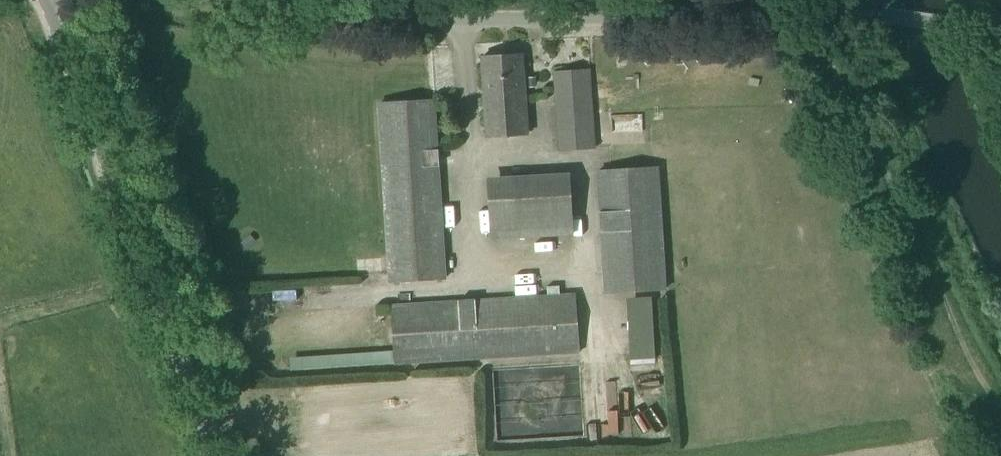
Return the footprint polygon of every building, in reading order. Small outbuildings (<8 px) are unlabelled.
[(486,138),(527,136),(522,54),(480,57),(486,138)] [(559,151),(595,148),(589,84),(554,87),(559,151)] [(377,103),(389,282),(445,279),(434,100),(377,103)] [(631,127),(631,110),(602,111),(603,128),(631,127)] [(604,293),(664,289),(657,167),(597,171),(604,293)] [(568,174),(487,178),(490,238),(571,234),(568,174)] [(292,281),(294,303),(315,302),(314,280),(292,281)] [(546,294),(416,302),(390,304),(393,351),(290,358),(291,371),(393,364),(394,365),(398,364),(399,370),(418,368),(417,363),(579,353),(575,293),(559,294),(558,285),(546,286),(546,294)]
